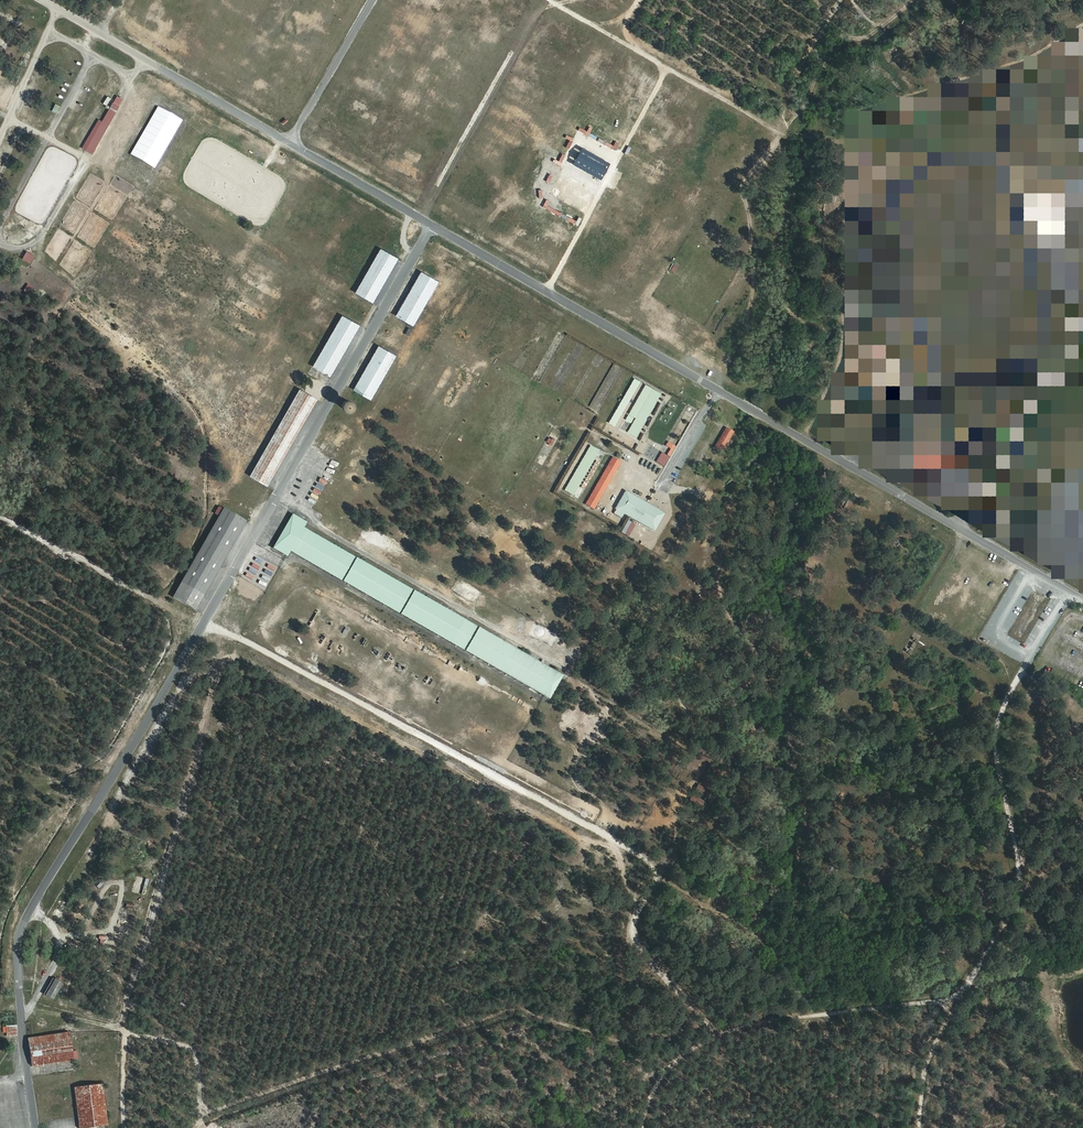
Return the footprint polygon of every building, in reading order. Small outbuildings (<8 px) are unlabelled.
[(6,48),(8,42),(0,39),(0,46),(6,48)] [(13,75),(12,82),(19,83),(20,76),(13,75)] [(96,154),(123,98),(117,95),(104,121),(98,119),(83,149),(96,154)] [(107,95),(103,104),(107,106),(112,97),(107,95)] [(52,111),(58,113),(61,106),(55,103),(52,111)] [(353,293),(372,303),(395,257),(377,248),(353,293)] [(669,270),(674,272),(678,264),(673,262),(669,270)] [(417,271),(394,317),(413,326),(435,280),(417,271)] [(339,314),(311,367),(329,377),(357,324),(339,314)] [(370,400),(393,354),(375,345),(352,391),(370,400)] [(632,377),(609,423),(615,426),(638,381),(632,377)] [(644,384),(625,420),(631,423),(626,432),(635,437),(659,392),(644,384)] [(295,388),(248,477),(266,486),(313,397),(295,388)] [(724,427),(713,448),(722,452),(733,431),(724,427)] [(915,444),(919,459),(949,452),(945,437),(915,444)] [(669,448),(666,454),(661,452),(656,463),(664,466),(674,445),(667,441),(664,446),(669,448)] [(571,495),(596,448),(588,444),(564,491),(571,495)] [(618,458),(625,461),(628,454),(622,451),(618,458)] [(914,461),(920,487),(961,478),(955,452),(939,455),(914,461)] [(610,456),(584,505),(594,510),(620,461),(610,456)] [(621,518),(622,515),(655,531),(665,511),(623,491),(612,513),(621,518)] [(199,611),(248,520),(224,507),(175,598),(199,611)] [(286,556),(549,695),(562,670),(300,532),(305,522),(290,513),(271,548),(286,556)] [(620,532),(628,536),(634,524),(626,520),(620,532)] [(346,636),(350,630),(345,627),(341,633),(346,636)] [(715,765),(723,769),(727,761),(719,757),(715,765)] [(706,771),(719,777),(722,771),(709,765),(706,771)] [(705,784),(709,778),(704,775),(700,781),(705,784)] [(693,790),(706,797),(709,791),(697,784),(693,790)] [(701,807),(704,801),(691,794),(688,800),(701,807)] [(131,846),(129,849),(136,854),(138,852),(131,846)] [(132,891),(143,895),(148,879),(137,876),(132,891)] [(52,1000),(62,984),(51,978),(42,994),(52,1000)] [(3,1033),(7,1033),(7,1036),(18,1037),(19,1026),(3,1025),(3,1033)] [(68,1033),(26,1037),(29,1066),(71,1061),(68,1033)] [(106,1126),(102,1084),(74,1087),(78,1127),(89,1127),(106,1126)]
